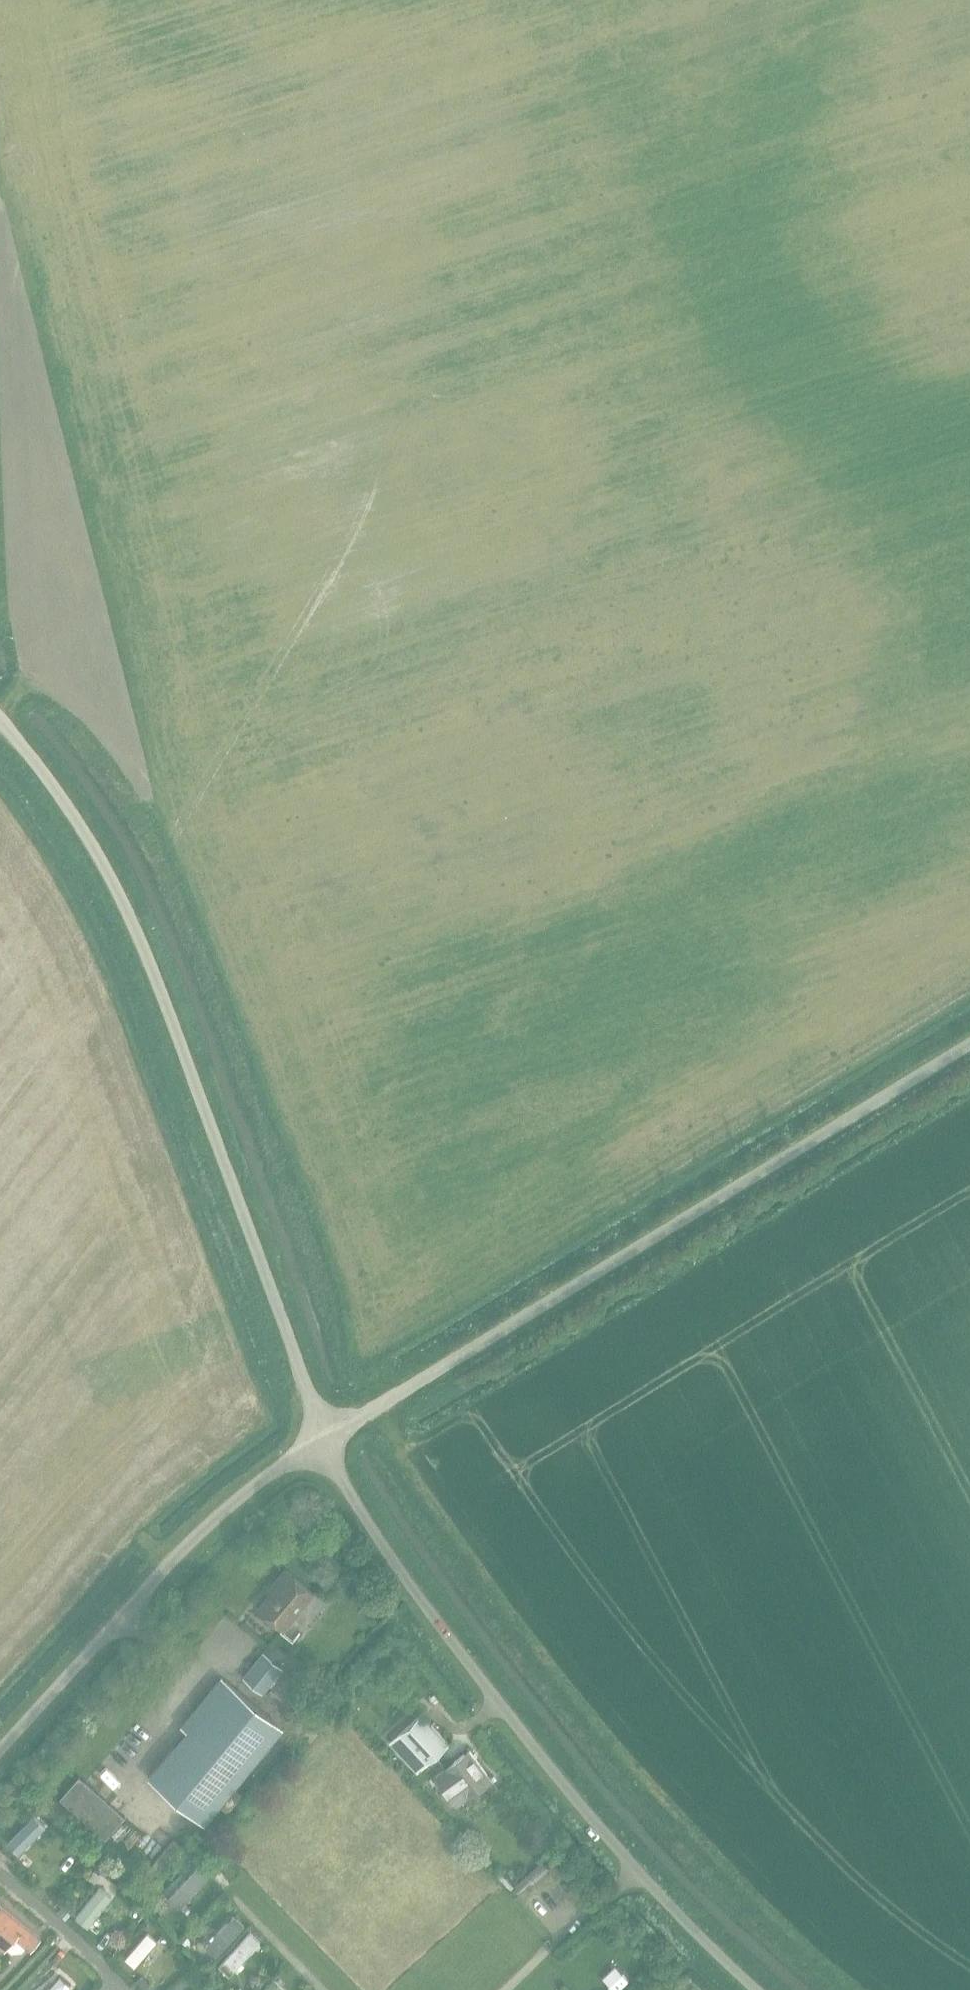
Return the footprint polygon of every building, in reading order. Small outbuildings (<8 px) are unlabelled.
[(259,1607),(284,1627),(313,1592),(286,1569),(275,1582),(278,1585),(259,1607)] [(243,1676),(262,1692),(282,1668),(263,1652),(243,1676)] [(150,1775),(206,1820),(282,1728),(221,1677),(182,1723),(188,1729),(150,1775)] [(391,1739),(416,1767),(449,1738),(424,1710),(391,1739)] [(433,1769),(456,1801),(490,1776),(467,1745),(433,1769)] [(62,1795),(108,1836),(126,1816),(79,1775),(62,1795)] [(25,1942),(35,1930),(0,1902),(0,1942),(7,1947),(16,1935),(25,1942)]
